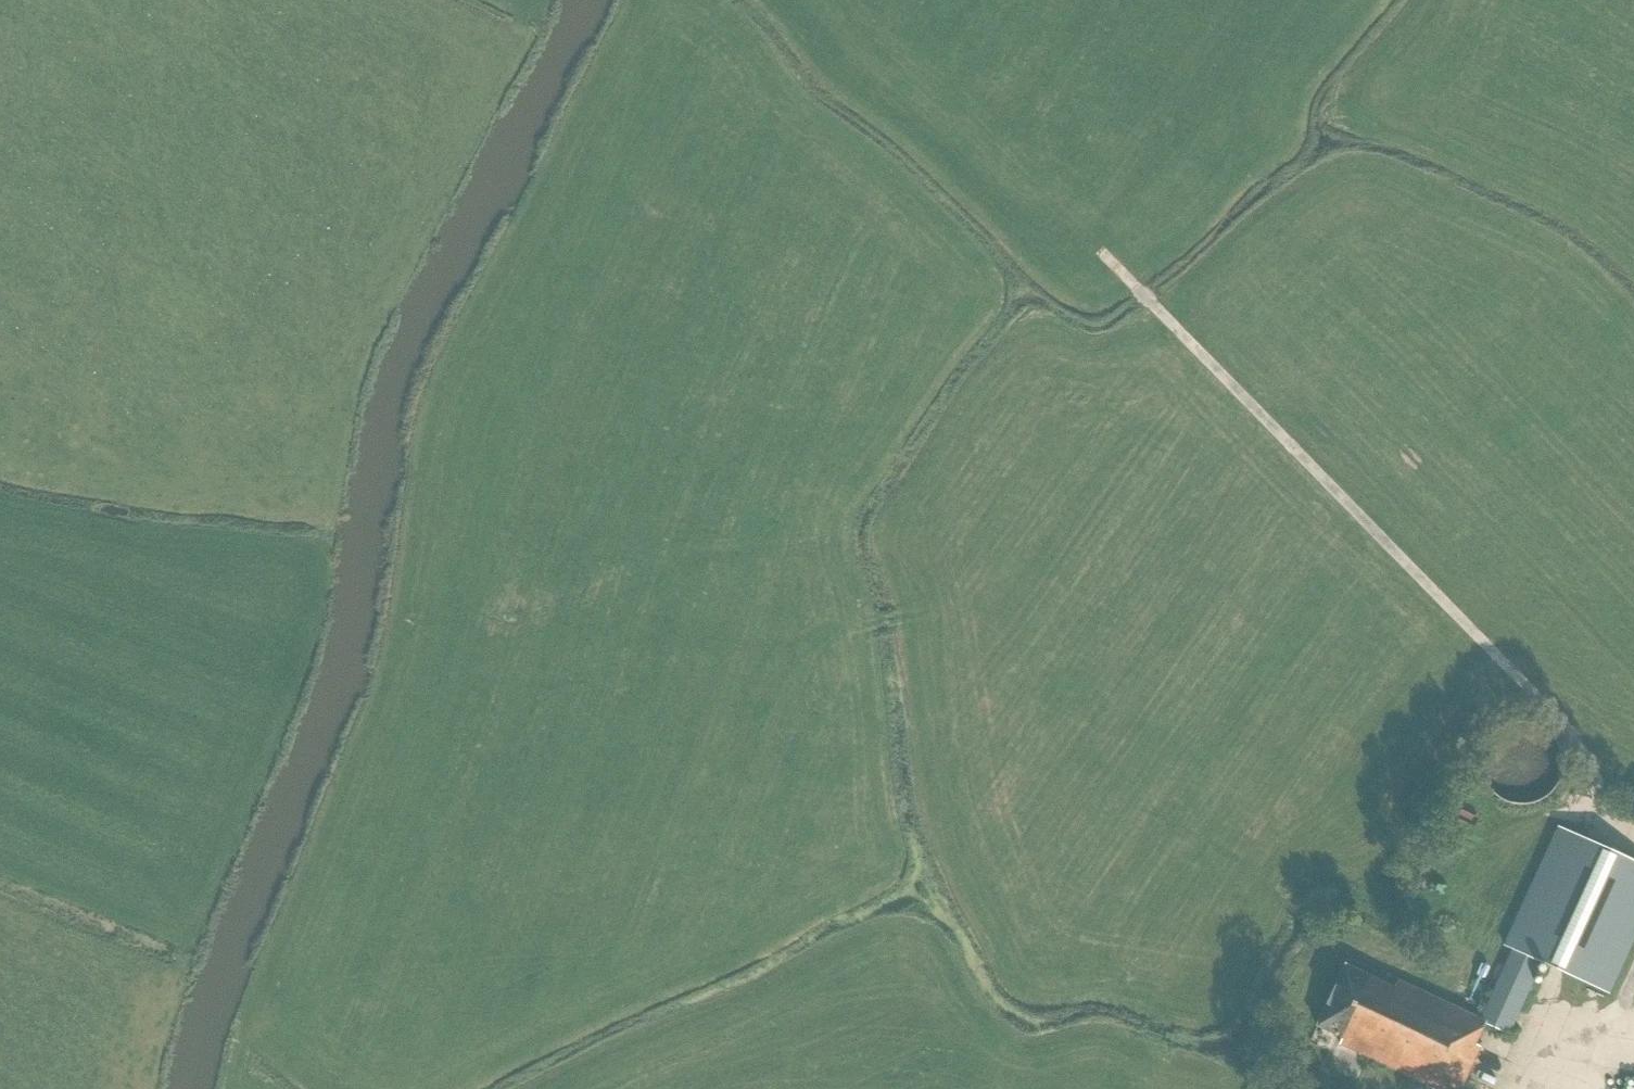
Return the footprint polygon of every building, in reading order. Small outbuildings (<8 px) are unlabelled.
[(1633,937),(1633,862),(1559,828),(1505,947),(1512,950),(1481,1020),(1398,981),(1395,988),(1346,965),(1336,986),(1335,986),(1326,1005),(1327,1006),(1317,1027),(1342,1039),(1340,1045),(1426,1085),(1424,1088),(1461,1088),(1480,1047),(1476,1045),(1485,1024),(1508,1034),(1541,963),(1608,994),(1633,937)] [(1381,1071),(1367,1063),(1357,1084),(1367,1088),(1372,1088),(1381,1071)] [(1385,1072),(1380,1084),(1391,1088),(1411,1088),(1412,1086),(1385,1072)]
